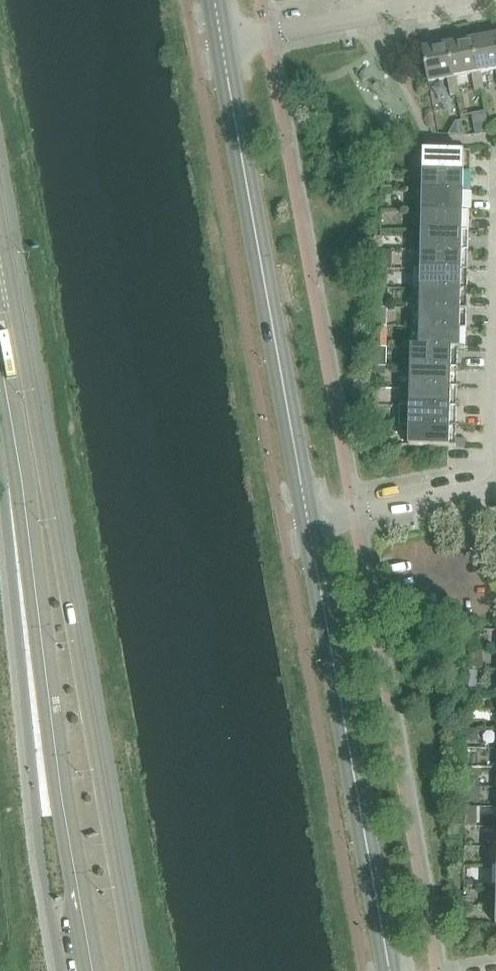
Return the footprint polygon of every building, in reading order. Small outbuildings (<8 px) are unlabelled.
[(472,39),(478,73),(481,73),(495,70),(495,35),(472,39)] [(478,73),(472,39),(448,44),(454,78),(457,77),(472,74),(475,92),(484,90),(481,73),(478,73)] [(454,78),(448,44),(422,48),(428,82),(447,79),(451,96),(460,95),(457,77),(454,78)] [(424,151),(423,171),(470,172),(471,152),(424,151)] [(423,171),(423,191),(470,192),(470,172),(423,171)] [(423,191),(422,210),(469,211),(470,192),(423,191)] [(422,230),(469,231),(469,211),(422,210),(422,230)] [(422,230),(422,249),(469,250),(469,231),(422,230)] [(421,269),(468,270),(469,250),(422,249),(421,269)] [(421,269),(421,288),(468,289),(468,270),(421,269)] [(420,308),(467,309),(468,289),(421,288),(420,308)] [(467,328),(467,309),(420,308),(420,327),(467,328)] [(420,327),(420,347),(458,348),(458,349),(466,349),(467,328),(420,327)] [(412,347),(411,367),(458,368),(458,349),(458,348),(420,347),(412,347)] [(411,367),(411,387),(457,388),(458,368),(411,367)] [(457,388),(411,387),(410,406),(457,407),(457,388)] [(410,406),(410,426),(456,426),(457,407),(410,406)] [(456,426),(410,426),(409,446),(456,447),(456,426)] [(470,657),(470,669),(481,669),(482,658),(470,657)]
